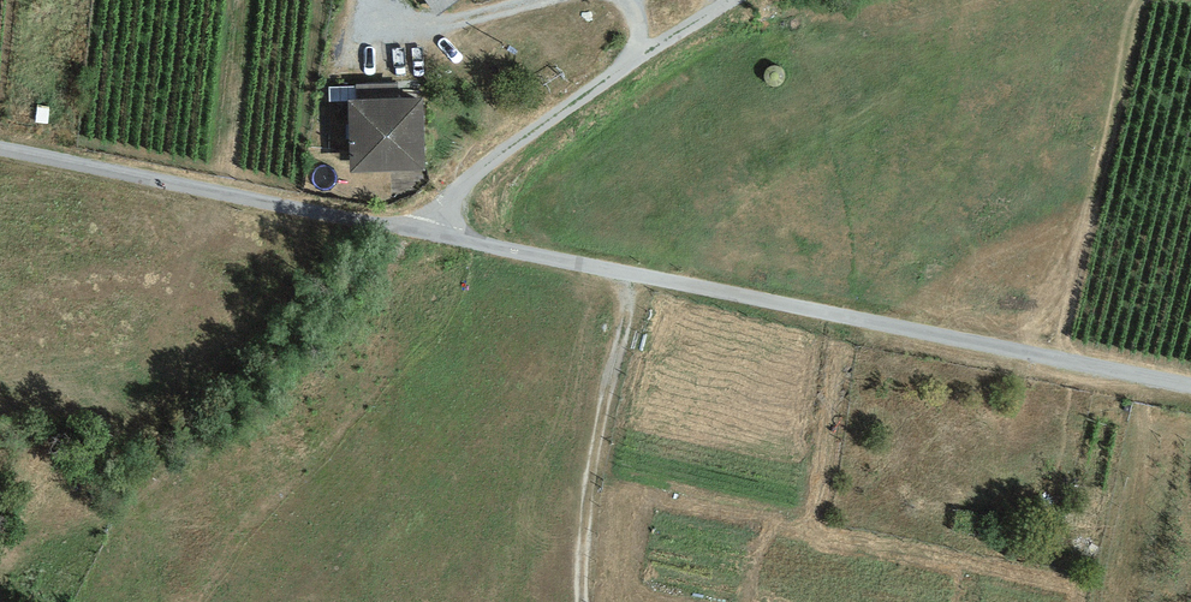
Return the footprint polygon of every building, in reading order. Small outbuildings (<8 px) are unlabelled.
[(453,14),(473,0),(443,0),(453,14)] [(356,101),(348,101),(350,173),(424,171),(422,97),(398,98),(397,84),(356,85),(356,101)]
